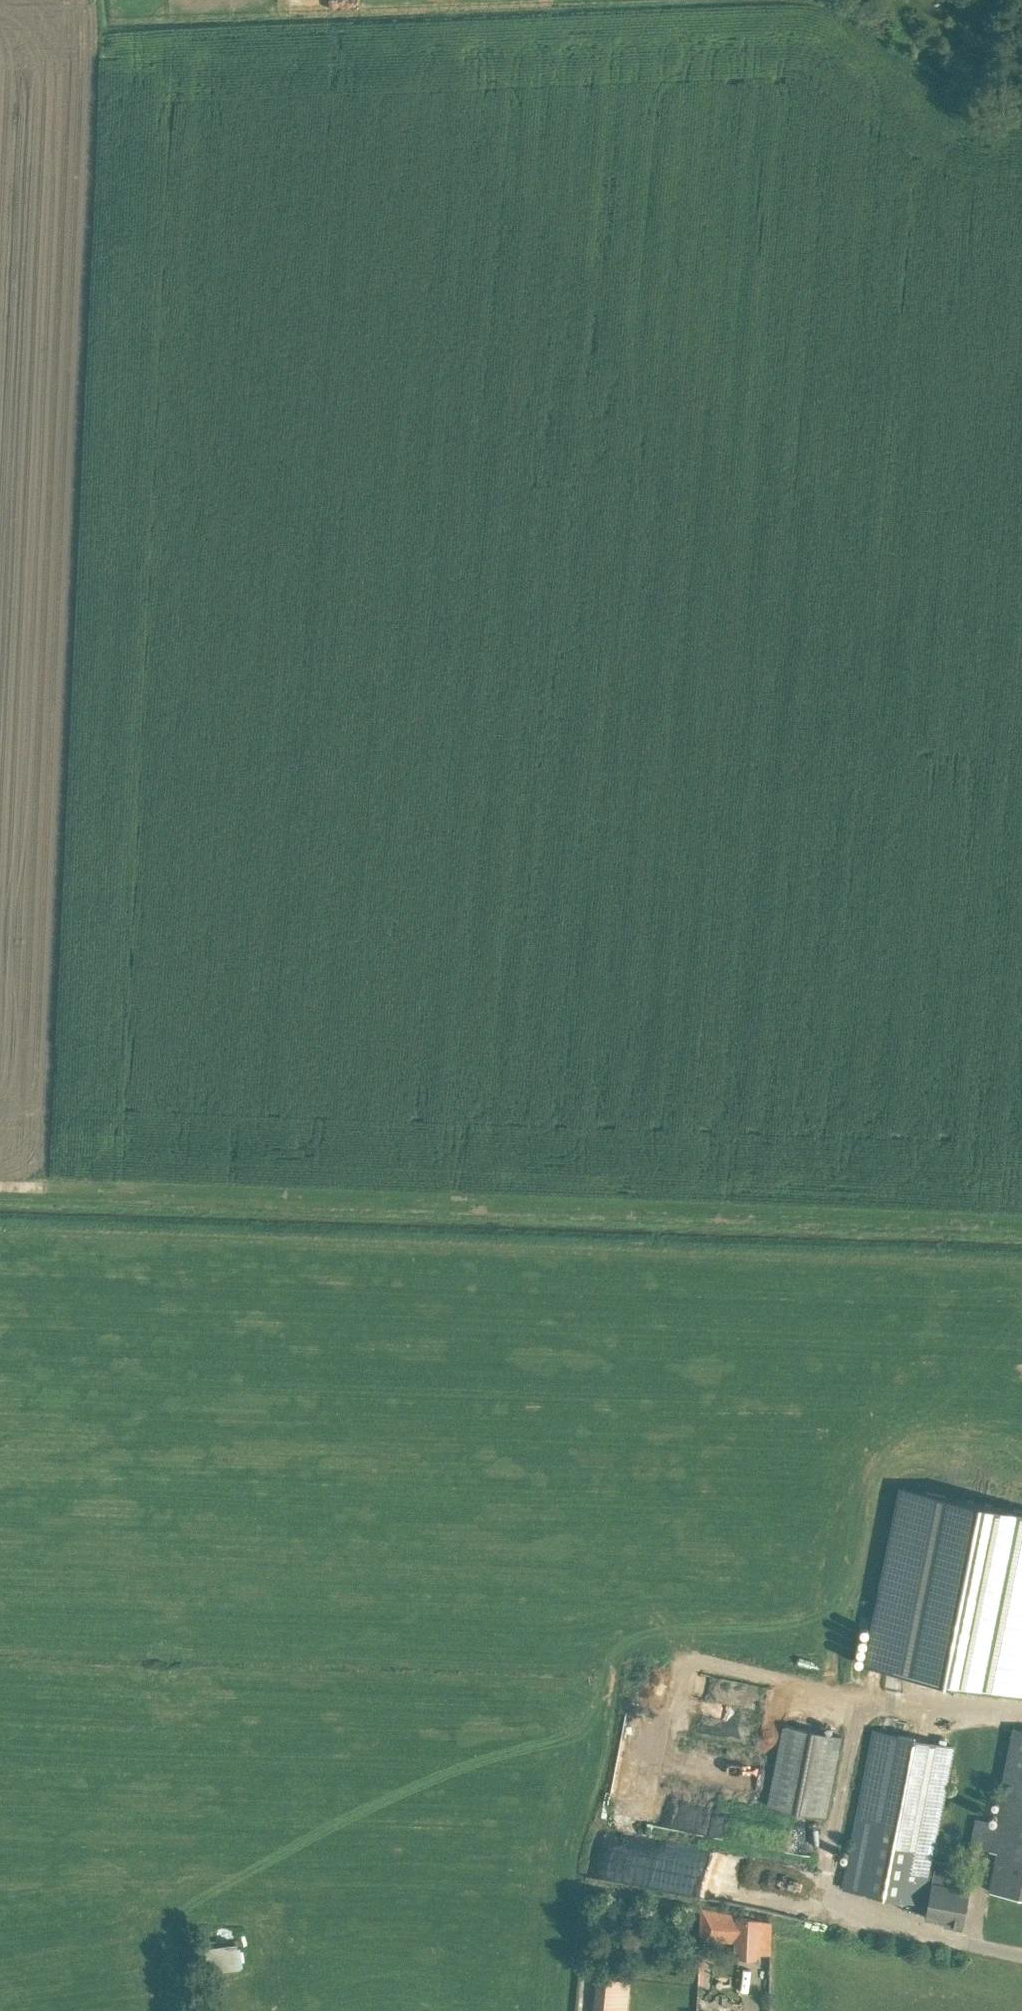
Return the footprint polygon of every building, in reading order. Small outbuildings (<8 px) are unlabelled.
[(867,1665),(1021,1695),(1021,1690),(1021,1509),(902,1486),(867,1665)] [(826,1816),(841,1736),(785,1725),(770,1806),(826,1816)] [(1013,1727),(995,1820),(977,1817),(972,1846),(998,1852),(991,1890),(1021,1896),(1021,1729),(1013,1727)] [(962,1928),(970,1890),(953,1886),(957,1864),(933,1859),(955,1745),(875,1729),(844,1887),(929,1903),(926,1916),(946,1920),(945,1924),(962,1928)] [(762,1921),(737,1917),(702,1909),(701,1939),(736,1942),(735,1956),(760,1957),(762,1921)] [(247,1966),(246,1941),(218,1943),(220,1967),(247,1966)] [(629,1996),(631,1979),(597,1975),(594,2010),(627,2010),(629,1996)]
